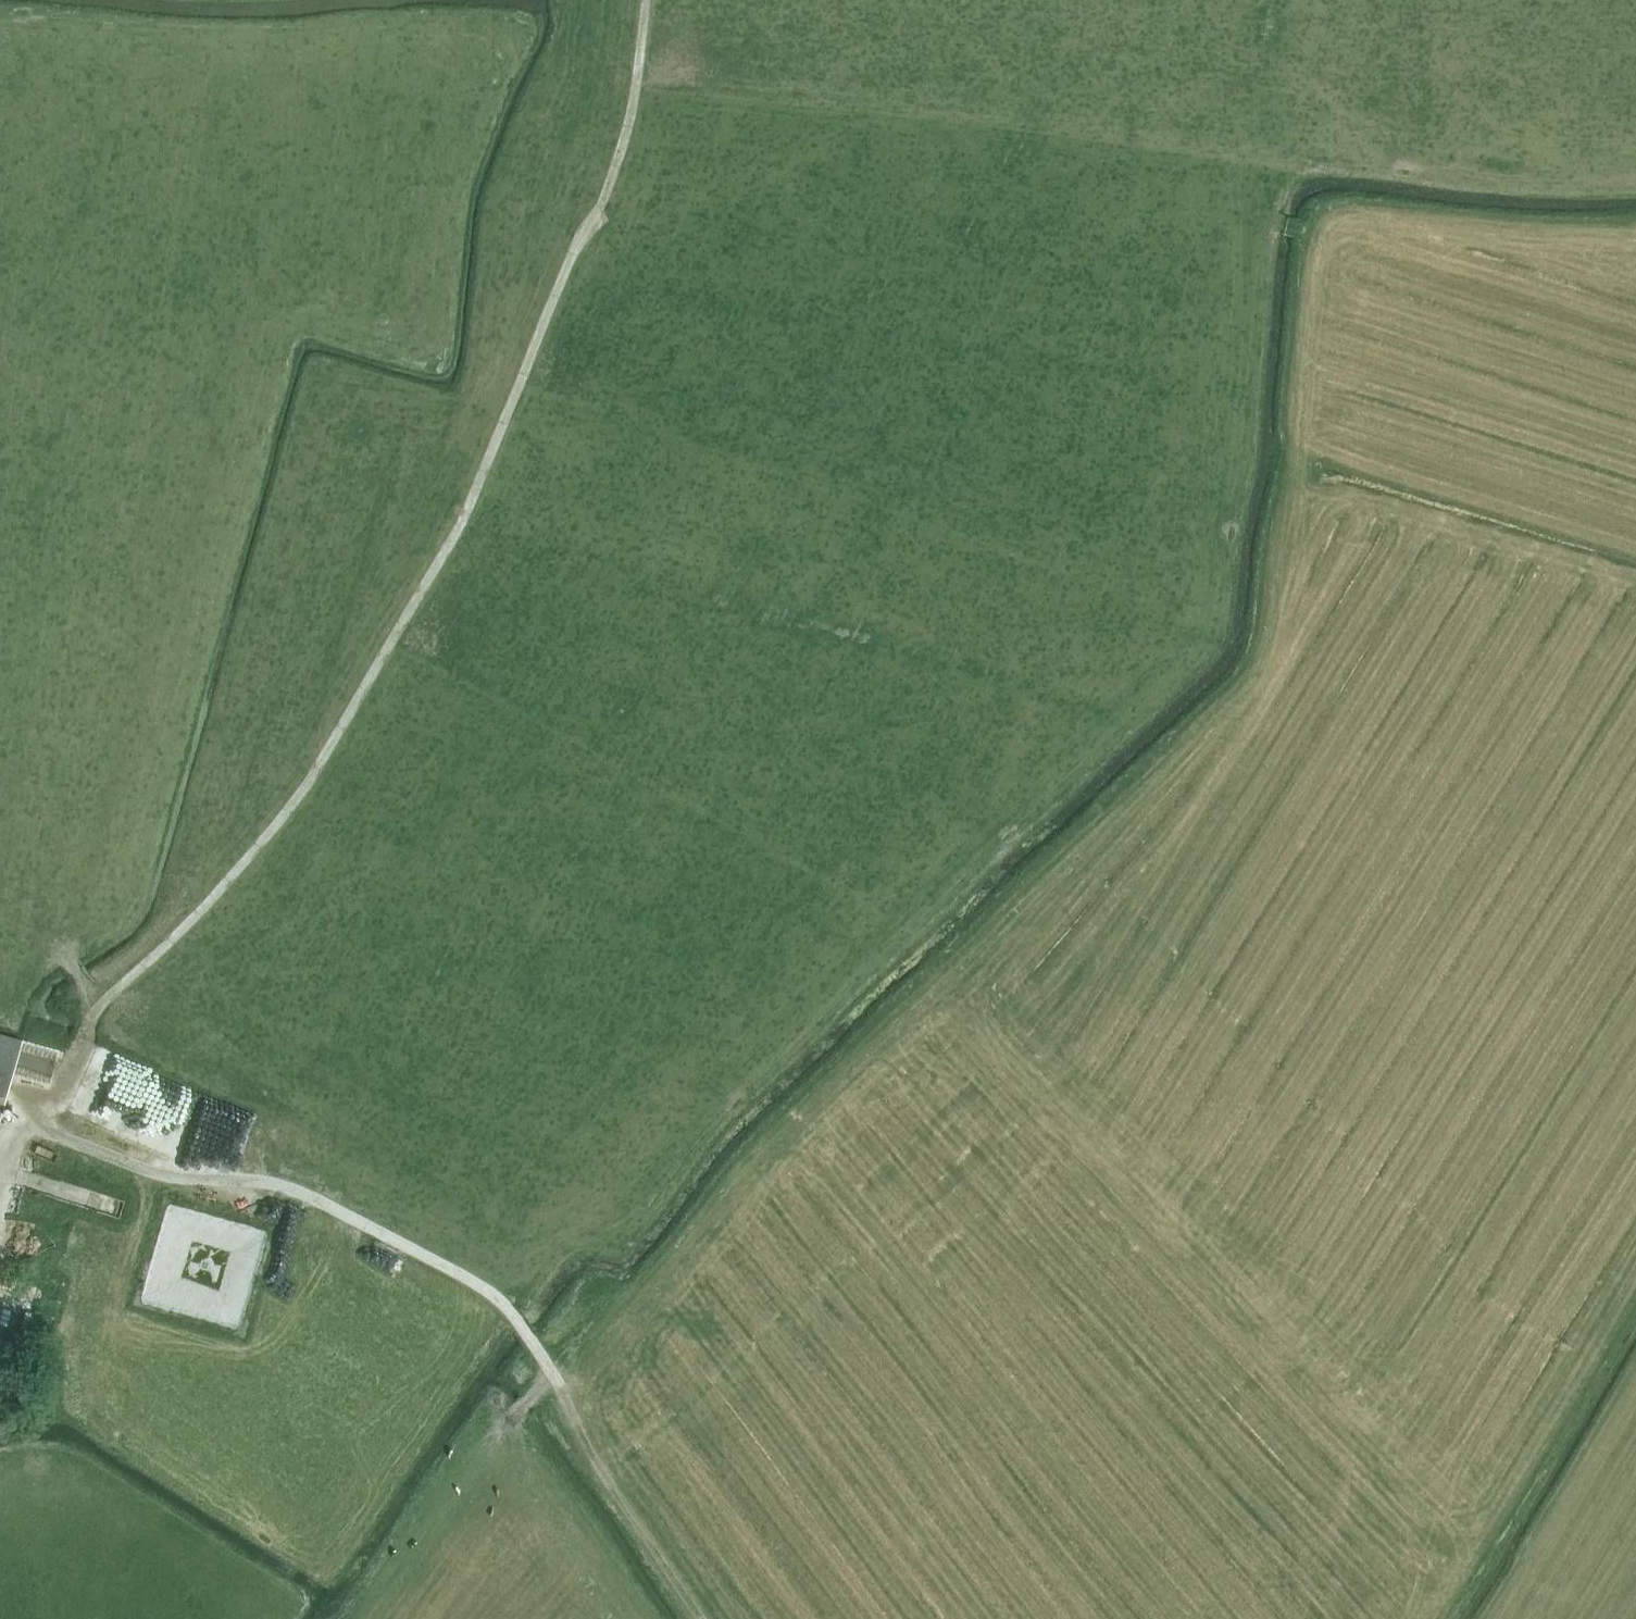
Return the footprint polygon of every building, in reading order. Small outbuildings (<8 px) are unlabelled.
[(23,1040),(0,1033),(0,1122),(23,1040)]
